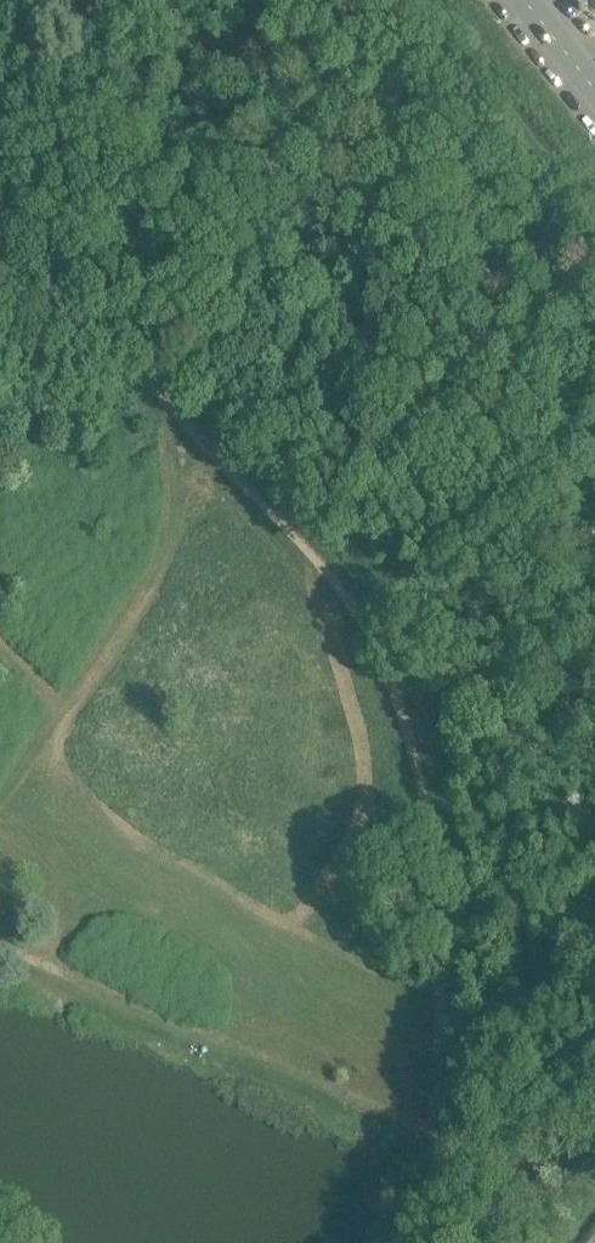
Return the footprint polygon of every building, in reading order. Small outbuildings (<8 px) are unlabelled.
[(580,8),(581,9),(583,9),(585,10),(586,9),(588,8),(593,3),(594,4),(594,0),(572,0),(580,8)]
